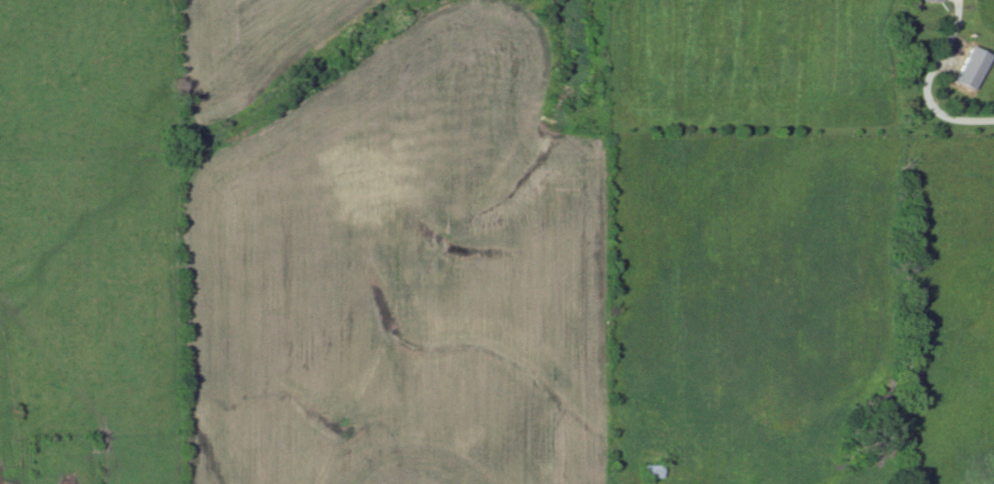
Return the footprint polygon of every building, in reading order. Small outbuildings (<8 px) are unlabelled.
[(972,90),(989,56),(970,46),(952,80),(972,90)] [(639,478),(661,478),(661,465),(639,465),(639,478)]
